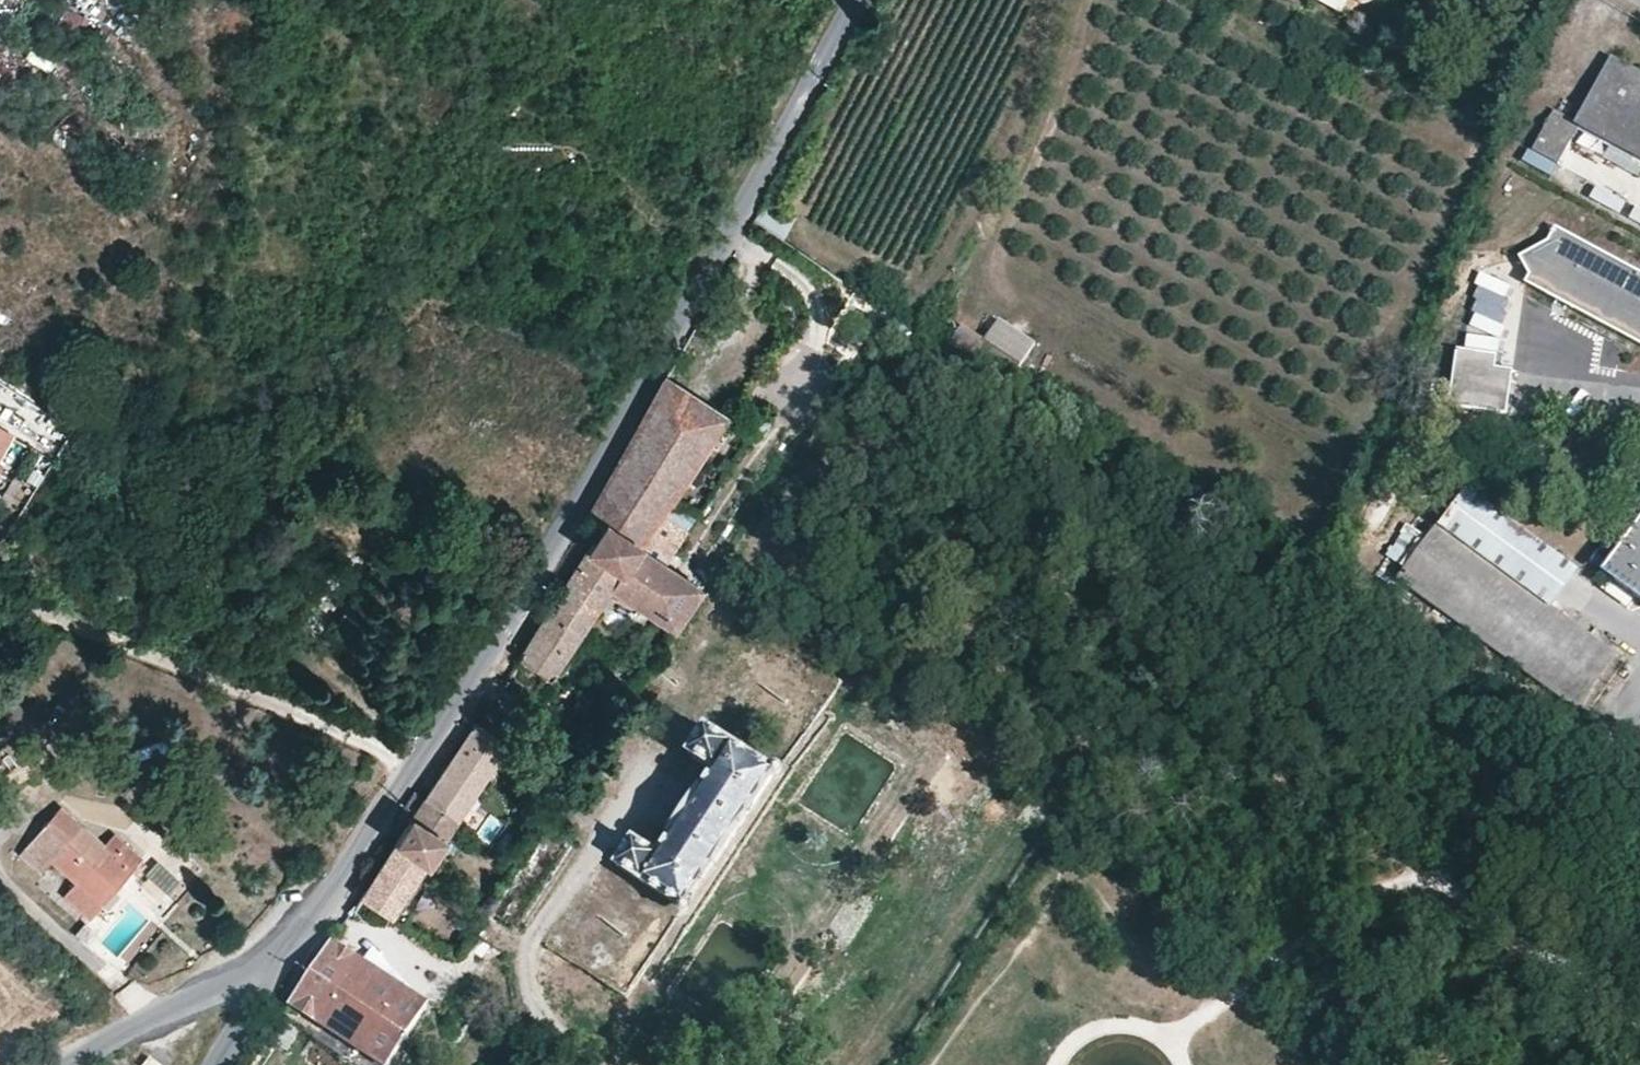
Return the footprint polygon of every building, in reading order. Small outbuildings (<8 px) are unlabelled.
[(12,0),(0,0),(0,18),(3,20),(12,0)] [(1532,151),(1558,164),(1579,126),(1639,158),(1639,73),(1612,58),(1577,121),(1554,109),(1532,151)] [(1553,224),(1547,239),(1518,254),(1527,272),(1524,280),(1639,342),(1639,271),(1553,224)] [(1007,355),(967,329),(954,350),(995,375),(1007,355)] [(1496,367),(1498,355),(1458,349),(1450,405),(1506,413),(1512,369),(1496,367)] [(646,534),(724,418),(663,380),(587,518),(603,527),(638,547),(646,534)] [(13,432),(0,424),(0,453),(13,432)] [(1552,608),(1506,574),(1533,540),(1465,490),(1438,524),(1400,577),(1577,707),(1615,654),(1552,608)] [(1603,574),(1639,600),(1639,523),(1603,574)] [(1403,524),(1386,559),(1404,568),(1421,533),(1403,524)] [(668,549),(646,534),(638,547),(603,527),(556,600),(518,659),(550,679),(609,590),(675,633),(703,591),(697,588),(659,563),(668,549)] [(1533,540),(1506,574),(1552,608),(1578,573),(1533,540)] [(507,744),(476,723),(424,801),(414,794),(407,805),(401,816),(410,822),(380,867),(364,892),(360,898),(390,917),(504,749),(507,744)] [(695,919),(788,777),(706,723),(687,753),(711,769),(658,851),(632,835),(613,865),(695,919)] [(139,860),(111,835),(102,846),(58,808),(40,829),(18,854),(40,873),(50,862),(74,882),(61,896),(87,919),(128,872),(139,860)] [(144,865),(139,860),(128,872),(134,877),(144,865)] [(163,892),(175,879),(156,862),(144,875),(163,892)] [(322,958),(292,1005),(303,1012),(386,1064),(391,1064),(432,1002),(334,940),(322,958)] [(303,1012),(292,1005),(286,1014),(297,1022),(303,1012)]
